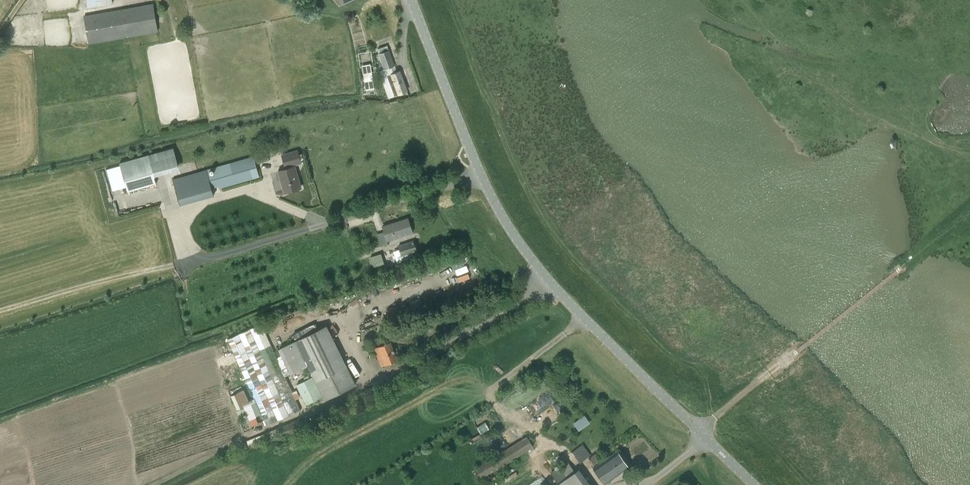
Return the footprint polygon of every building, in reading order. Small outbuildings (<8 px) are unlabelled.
[(87,8),(112,6),(111,0),(86,0),(87,8)] [(153,5),(84,17),(88,43),(157,31),(153,5)] [(385,69),(394,66),(389,50),(379,54),(385,69)] [(366,90),(374,89),(371,67),(363,68),(366,90)] [(395,96),(407,91),(400,72),(388,76),(395,96)] [(119,164),(127,192),(156,184),(153,173),(178,166),(173,149),(119,164)] [(286,169),(278,171),(285,193),(301,188),(294,165),(301,163),(297,151),(282,156),(286,169)] [(214,195),(210,182),(217,180),(219,188),(259,177),(253,157),(207,170),(173,180),(181,205),(214,195)] [(387,241),(413,233),(408,218),(383,226),(387,241)] [(400,249),(393,252),(398,266),(415,261),(412,252),(417,251),(413,241),(399,246),(400,249)] [(370,257),(374,267),(384,264),(381,254),(370,257)] [(411,307),(422,303),(420,298),(409,301),(411,307)] [(398,306),(387,310),(388,315),(399,311),(398,306)] [(296,339),(316,330),(314,324),(293,333),(296,339)] [(261,325),(228,340),(255,399),(248,402),(243,391),(232,396),(238,410),(244,407),(247,413),(252,425),(258,422),(256,417),(262,414),(267,425),(300,410),(285,377),(308,366),(314,377),(323,396),(324,400),(355,384),(326,326),(279,350),(282,355),(277,358),(261,325)] [(394,361),(397,360),(390,342),(375,348),(382,366),(389,363),(389,364),(395,361),(394,361)] [(314,377),(296,386),(305,404),(323,396),(314,377)] [(553,392),(531,401),(536,411),(557,402),(553,392)] [(551,408),(557,418),(569,411),(562,401),(551,408)] [(238,410),(237,411),(239,416),(247,413),(244,407),(238,410)] [(548,408),(532,422),(540,431),(549,422),(552,426),(558,420),(548,408)] [(584,416),(573,424),(578,430),(589,422),(584,416)] [(282,437),(304,428),(300,419),(277,428),(278,428),(280,433),(282,437)] [(278,428),(247,441),(248,445),(280,433),(278,428)] [(533,447),(527,437),(475,468),(481,478),(533,447)] [(582,445),(571,453),(580,463),(590,456),(582,445)] [(589,459),(595,467),(593,469),(605,484),(629,467),(617,451),(601,462),(595,454),(589,459)] [(567,462),(551,473),(558,484),(557,484),(584,484),(567,462)] [(529,484),(549,484),(543,476),(529,484)]
